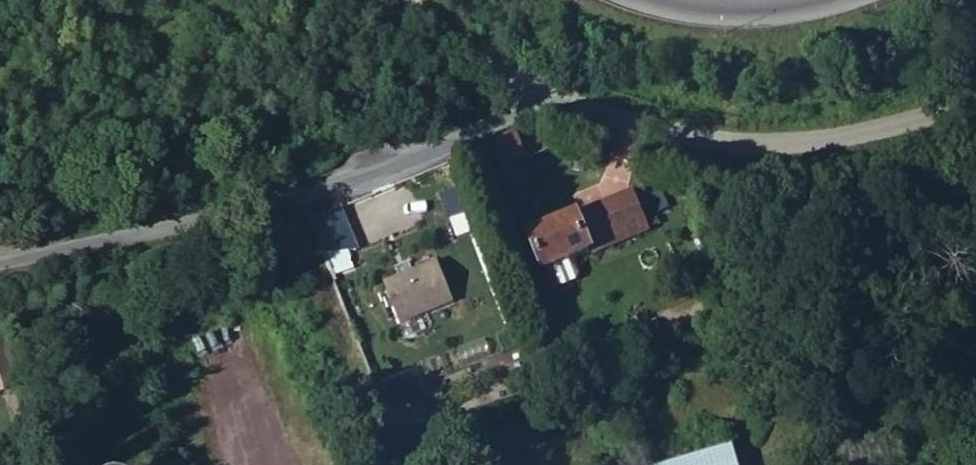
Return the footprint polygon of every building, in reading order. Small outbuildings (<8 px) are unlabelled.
[(529,233),(544,271),(655,225),(639,187),(529,233)] [(308,221),(324,261),(351,250),(335,208),(307,220),(308,221)] [(383,289),(399,331),(454,309),(437,267),(383,289)] [(2,388),(15,427),(30,422),(28,417),(9,353),(0,323),(0,388),(2,388)] [(728,448),(667,464),(733,464),(728,448)]
